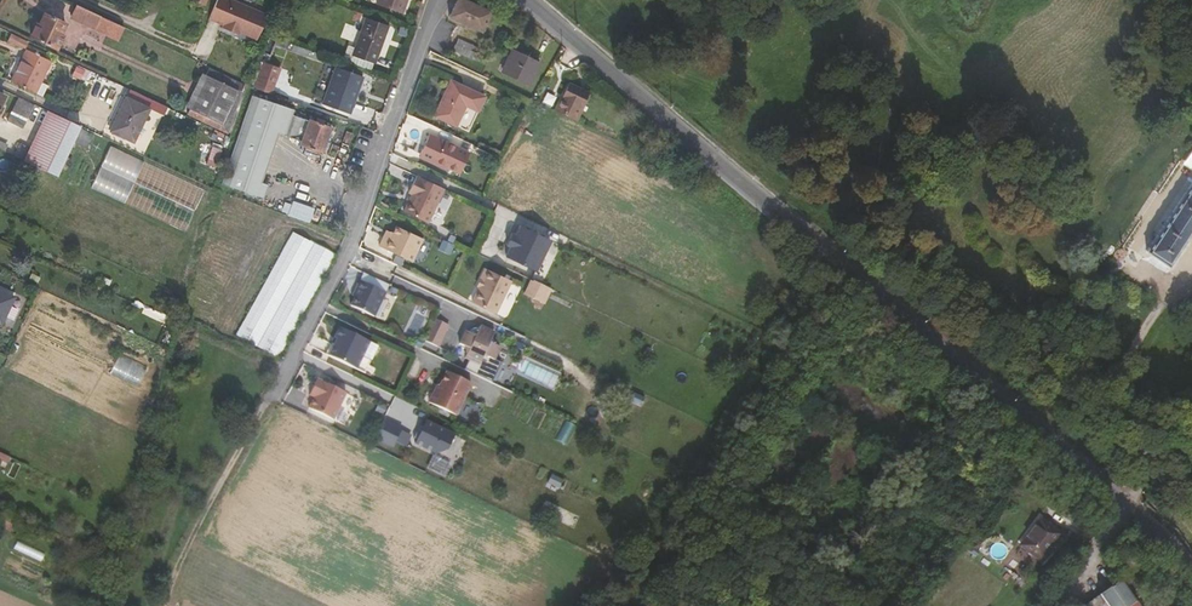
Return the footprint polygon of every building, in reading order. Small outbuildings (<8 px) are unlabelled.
[(235,0),(216,0),(209,18),(223,24),(222,27),(232,31),(233,28),(240,31),(257,39),(267,14),(235,0)] [(404,15),(410,0),(382,0),(379,6),(404,15)] [(481,33),(491,12),(467,0),(457,0),(449,17),(481,33)] [(101,15),(77,5),(72,17),(94,28),(101,15)] [(38,23),(31,37),(57,49),(62,37),(60,36),(65,24),(60,22),(62,18),(54,14),(52,18),(45,15),(40,24),(38,23)] [(355,57),(375,65),(389,26),(369,18),(355,57)] [(9,41),(26,49),(27,43),(11,35),(9,41)] [(478,64),(484,53),(460,41),(454,52),(478,64)] [(38,94),(42,84),(52,62),(27,50),(12,82),(38,94)] [(529,86),(539,65),(512,51),(502,73),(529,86)] [(268,63),(265,71),(281,77),(284,68),(268,63)] [(90,70),(78,65),(73,76),(85,82),(90,70)] [(187,114),(227,133),(245,83),(209,66),(187,114)] [(325,104),(350,114),(364,77),(338,68),(325,104)] [(281,77),(265,71),(258,88),(274,94),(281,77)] [(475,111),(482,97),(449,81),(432,115),(453,125),(463,105),(475,111)] [(38,94),(44,97),(48,87),(42,84),(38,94)] [(580,123),(593,95),(572,86),(559,112),(580,123)] [(127,97),(149,108),(153,100),(131,90),(127,97)] [(7,121),(23,128),(34,104),(18,97),(7,121)] [(111,131),(133,141),(149,108),(127,97),(126,97),(111,131)] [(294,112),(251,97),(221,183),(264,198),(269,185),(262,182),(279,134),(301,141),(300,144),(323,152),(332,127),(325,125),(326,120),(319,118),(318,122),(310,119),(309,121),(292,116),(294,112)] [(26,160),(36,165),(41,153),(63,164),(81,126),(49,111),(31,149),(26,160)] [(82,127),(76,140),(88,146),(94,132),(82,127)] [(471,155),(431,136),(422,156),(423,159),(431,163),(434,162),(461,174),(471,155)] [(17,152),(14,151),(13,154),(25,160),(26,160),(31,149),(20,144),(17,152)] [(92,188),(185,231),(204,189),(111,147),(92,188)] [(216,147),(210,165),(219,168),(225,150),(216,147)] [(63,164),(41,153),(36,165),(58,175),(63,164)] [(26,160),(25,160),(20,168),(32,173),(36,165),(26,160)] [(445,190),(418,177),(410,194),(413,196),(405,213),(429,224),(445,190)] [(1146,251),(1169,266),(1191,231),(1191,182),(1146,251)] [(294,199),(288,213),(310,221),(315,208),(294,199)] [(421,238),(395,226),(392,233),(389,238),(383,235),(378,246),(410,261),(421,238)] [(504,256),(535,270),(549,240),(519,226),(514,235),(513,235),(508,246),(509,246),(504,256)] [(389,238),(392,233),(386,230),(383,235),(389,238)] [(336,256),(293,232),(235,336),(278,360),(336,256)] [(471,302),(494,313),(510,280),(484,268),(479,278),(482,279),(478,287),(471,302)] [(386,293),(360,280),(356,289),(358,290),(355,296),(351,305),(374,317),(386,293)] [(530,280),(526,289),(534,293),(531,299),(539,303),(547,288),(530,280)] [(12,296),(0,290),(0,321),(12,296)] [(449,325),(435,318),(425,341),(439,347),(449,325)] [(369,342),(339,326),(334,337),(337,338),(334,343),(328,355),(355,369),(369,342)] [(471,334),(465,331),(459,344),(464,346),(467,354),(465,358),(479,365),(481,361),(488,358),(494,360),(500,348),(494,345),(492,338),(494,333),(480,326),(478,332),(471,334)] [(520,373),(555,389),(562,374),(527,358),(520,373)] [(468,387),(444,375),(438,386),(435,393),(432,392),(427,402),(454,415),(468,387)] [(316,379),(312,388),(341,401),(345,393),(316,379)] [(341,401),(312,388),(311,390),(315,393),(313,397),(308,408),(332,419),(341,401)] [(453,435),(424,421),(421,427),(419,431),(416,430),(412,438),(415,439),(413,443),(435,453),(446,449),(453,435)] [(433,455),(428,468),(446,476),(452,463),(433,455)] [(1132,482),(1126,477),(1121,482),(1126,486),(1132,482)] [(1022,542),(1043,559),(1064,532),(1042,516),(1022,542)] [(19,540),(15,547),(41,561),(45,553),(19,540)] [(2,567),(42,580),(48,562),(7,549),(2,567)] [(1122,583),(1101,599),(1103,601),(1096,605),(1138,605),(1122,583)]
